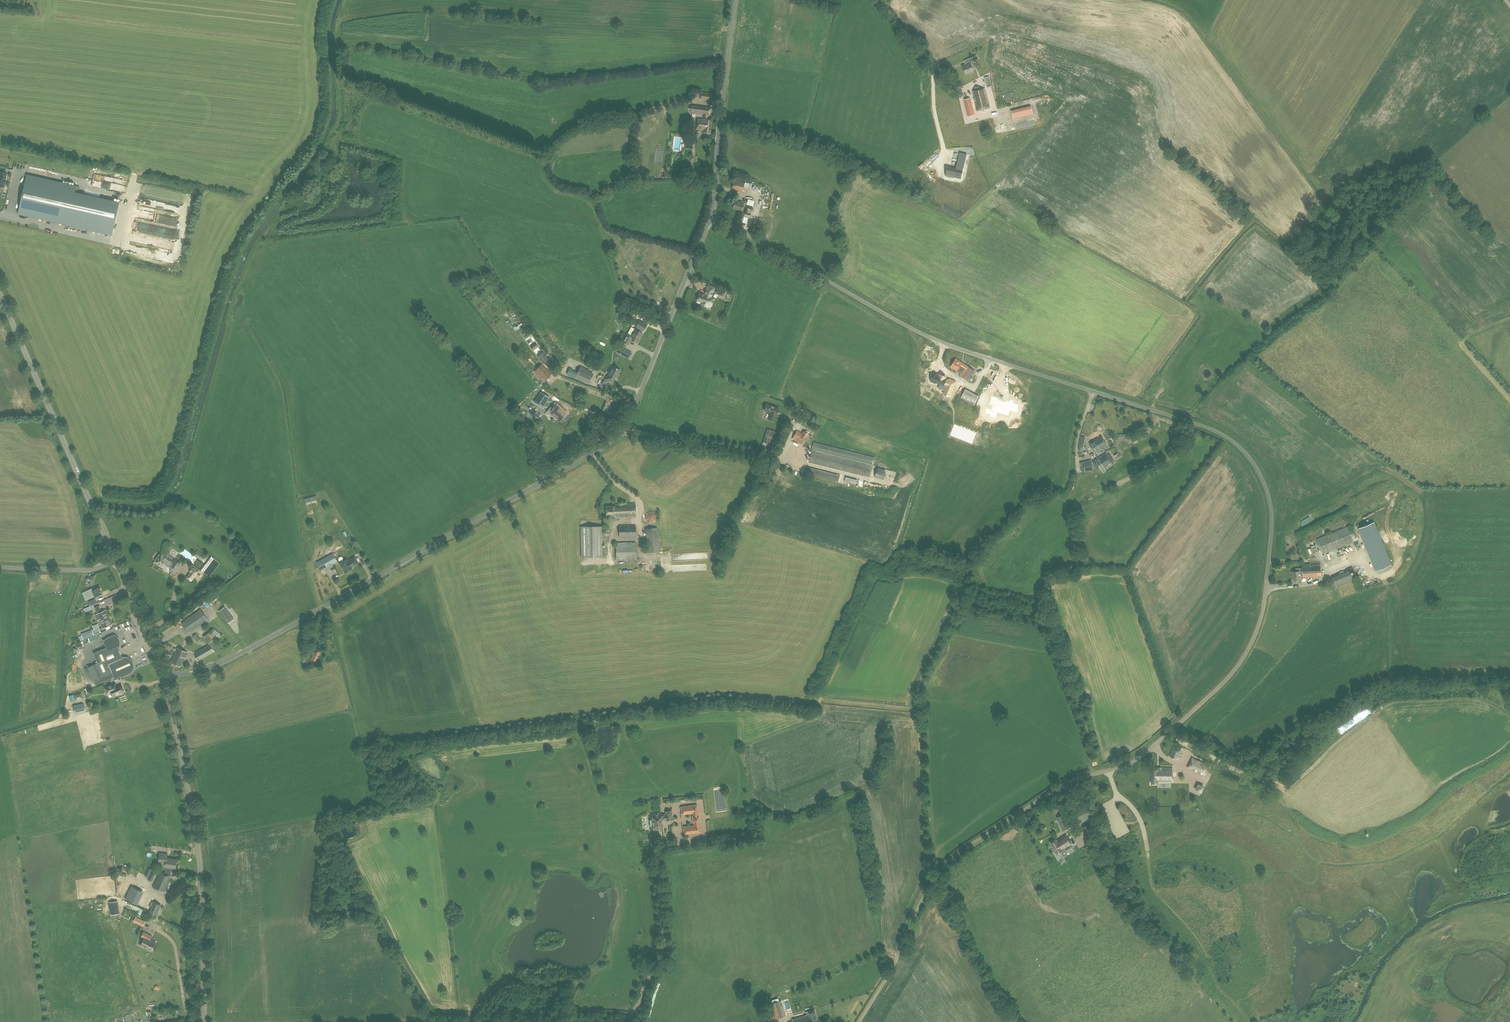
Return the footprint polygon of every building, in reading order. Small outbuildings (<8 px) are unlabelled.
[(966,74),(974,70),(970,62),(969,59),(964,61),(965,64),(962,65),(966,74)] [(990,108),(985,89),(973,92),(975,98),(974,99),(977,111),(981,110),(981,106),(984,106),(985,109),(990,108)] [(702,93),(701,99),(711,100),(712,94),(712,93),(702,92),(702,93)] [(968,116),(974,114),(970,98),(964,99),(968,116)] [(960,103),(953,105),(956,115),(958,123),(958,124),(960,129),(966,129),(966,127),(966,123),(960,122),(960,117),(959,115),(959,112),(962,111),(963,108),(961,105),(962,103),(960,103)] [(698,119),(696,130),(702,130),(702,133),(710,134),(712,118),(708,118),(708,114),(709,114),(710,107),(693,105),(692,112),(704,114),(704,119),(698,119)] [(944,108),(940,109),(943,124),(948,123),(947,116),(943,117),(942,113),(945,112),(944,108)] [(956,168),(945,165),(941,180),(960,184),(968,155),(960,152),(956,168)] [(27,175),(18,214),(112,235),(119,202),(75,192),(77,186),(27,175)] [(742,192),(745,182),(734,179),(731,189),(742,192)] [(187,205),(189,195),(144,186),(142,194),(157,197),(156,200),(145,198),(144,201),(141,200),(140,206),(172,212),(173,205),(167,203),(167,206),(163,205),(162,209),(160,208),(162,200),(187,205)] [(742,210),(744,203),(735,200),(733,208),(742,210)] [(711,297),(713,291),(715,287),(708,284),(707,288),(705,293),(705,294),(703,294),(700,293),(700,292),(697,300),(698,299),(702,301),(701,304),(707,307),(708,303),(712,305),(711,306),(714,298),(711,297)] [(641,332),(643,329),(639,327),(638,330),(635,328),(631,336),(627,334),(623,341),(628,344),(631,339),(638,343),(640,339),(639,338),(642,333),(641,332)] [(530,345),(536,340),(533,335),(531,332),(526,335),(525,336),(524,337),(526,339),(526,340),(530,345)] [(992,351),(994,346),(981,341),(979,347),(992,351)] [(538,347),(538,346),(535,342),(530,346),(534,350),(538,347)] [(631,353),(618,346),(616,351),(628,358),(631,353)] [(538,347),(534,350),(537,355),(542,352),(539,349),(540,349),(538,347)] [(543,363),(549,359),(543,352),(545,351),(542,348),(540,349),(542,352),(537,355),(543,363)] [(960,370),(962,365),(954,361),(952,367),(960,370)] [(545,380),(551,374),(547,371),(548,370),(542,364),(535,371),(541,378),(542,377),(545,380)] [(962,375),(966,377),(971,368),(963,364),(962,366),(966,369),(962,375)] [(613,366),(611,370),(607,377),(606,376),(605,379),(609,381),(610,379),(613,380),(615,376),(617,377),(620,370),(615,367),(613,366)] [(593,373),(589,371),(589,370),(581,367),(576,378),(588,384),(590,380),(593,373)] [(973,367),(965,377),(970,381),(978,371),(973,367)] [(950,396),(956,382),(950,379),(949,380),(946,379),(947,378),(945,377),(946,376),(939,374),(939,375),(934,373),(930,381),(936,383),(936,382),(940,384),(946,386),(945,390),(944,390),(945,391),(944,394),(950,396)] [(984,396),(991,382),(986,379),(978,394),(984,396)] [(974,405),(979,396),(966,389),(961,398),(974,405)] [(543,407),(550,397),(541,391),(534,401),(543,407)] [(1020,419),(1025,407),(991,395),(980,426),(992,430),(999,412),(1020,419)] [(777,414),(779,407),(766,403),(764,410),(770,412),(768,418),(774,420),(776,414),(777,414)] [(560,420),(567,412),(557,404),(550,412),(560,420)] [(802,433),(797,430),(792,438),(802,444),(809,434),(804,431),(802,433)] [(1095,453),(1108,445),(1101,435),(1089,443),(1095,453)] [(875,464),(877,457),(837,448),(824,445),(823,449),(827,449),(826,453),(835,455),(875,464)] [(1109,454),(1108,454),(1107,452),(1092,461),(1099,472),(1113,462),(1112,461),(1114,460),(1109,454)] [(846,472),(873,477),(875,465),(851,460),(851,462),(850,465),(840,463),(839,469),(846,471),(846,472)] [(1085,472),(1094,470),(1092,460),(1084,462),(1080,462),(1082,472),(1085,471),(1085,472)] [(884,480),(886,470),(877,468),(875,477),(884,480)] [(791,481),(787,483),(791,490),(795,489),(793,486),(796,485),(797,487),(800,486),(797,479),(794,480),(795,482),(792,483),(791,481)] [(636,516),(636,503),(616,504),(616,505),(606,506),(607,515),(615,515),(615,516),(636,516)] [(654,514),(644,515),(645,524),(651,523),(651,522),(655,521),(654,514)] [(1359,528),(1376,571),(1391,564),(1374,521),(1359,528)] [(619,537),(636,536),(636,525),(619,525),(619,537)] [(1323,554),(1356,540),(1350,525),(1317,539),(1323,554)] [(582,557),(603,556),(602,526),(581,526),(582,557)] [(648,552),(660,551),(657,527),(646,528),(648,552)] [(632,560),(636,560),(636,558),(636,542),(616,542),(617,560),(632,560)] [(1344,553),(1342,548),(1338,550),(1331,552),(1332,557),(1344,553)] [(199,558),(204,562),(207,557),(198,550),(195,554),(200,558),(199,558)] [(328,567),(332,564),(338,561),(333,553),(320,560),(317,562),(321,570),(328,566),(328,567)] [(173,562),(162,554),(156,563),(168,572),(169,570),(174,574),(177,570),(181,564),(174,559),(173,562)] [(359,563),(355,556),(348,560),(347,559),(340,563),(345,573),(352,568),(352,567),(359,563)] [(1321,576),(1320,563),(1311,564),(1311,563),(1302,564),(1303,568),(1300,568),(1296,569),(1296,571),(1292,571),(1293,580),(1301,580),(1301,576),(1304,576),(1304,577),(1321,576)] [(1335,583),(1336,587),(1344,584),(1353,580),(1353,579),(1356,578),(1354,574),(1351,575),(1349,570),(1332,577),(1333,580),(1335,583)] [(95,596),(102,593),(99,587),(93,590),(93,591),(90,593),(92,596),(94,594),(95,596)] [(102,611),(99,605),(95,607),(97,612),(98,613),(95,614),(98,620),(100,619),(104,628),(112,624),(106,610),(102,611)] [(228,623),(234,619),(225,607),(219,611),(228,623)] [(189,632),(208,619),(200,609),(182,623),(189,632)] [(90,636),(94,635),(101,632),(98,624),(93,626),(94,629),(92,629),(92,630),(89,631),(90,636)] [(207,642),(215,635),(211,630),(203,637),(207,642)] [(123,658),(118,646),(119,646),(120,644),(120,642),(119,640),(118,638),(117,636),(115,635),(103,640),(107,647),(103,649),(97,651),(101,661),(88,667),(94,680),(100,678),(101,680),(110,676),(109,673),(112,672),(115,679),(121,676),(133,669),(134,666),(133,662),(131,659),(128,658),(124,657),(123,658)] [(198,660),(214,651),(210,644),(194,653),(198,660)] [(186,658),(188,652),(177,647),(171,662),(181,666),(185,657),(186,658)] [(317,661),(321,652),(315,649),(311,659),(306,657),(304,663),(312,666),(314,660),(317,661)] [(124,692),(121,685),(112,689),(110,685),(104,687),(107,694),(111,692),(112,697),(124,692)] [(85,712),(83,703),(73,706),(75,714),(85,712)] [(1182,749),(1178,747),(1173,746),(1169,756),(1177,759),(1182,749)] [(1204,775),(1209,766),(1192,757),(1187,767),(1204,775)] [(1157,767),(1157,768),(1151,769),(1151,783),(1157,783),(1157,782),(1172,782),(1172,767),(1157,767)] [(1089,802),(1075,809),(1081,822),(1091,817),(1094,816),(1095,816),(1089,802)] [(681,807),(682,814),(693,813),(693,816),(693,822),(694,822),(694,825),(684,827),(685,834),(700,832),(699,822),(700,822),(699,815),(698,815),(697,805),(681,807)] [(653,824),(654,825),(654,829),(663,828),(662,820),(667,819),(667,820),(673,819),(672,811),(666,812),(666,814),(661,815),(661,814),(659,814),(658,813),(655,813),(654,814),(652,815),(653,820),(654,820),(655,824),(653,824),(653,825),(653,824)] [(1063,830),(1070,827),(1065,813),(1057,816),(1063,830)] [(1089,841),(1096,839),(1092,829),(1093,829),(1091,824),(1090,824),(1089,823),(1082,826),(1089,841)] [(1063,854),(1062,852),(1073,845),(1067,835),(1057,840),(1056,838),(1050,842),(1055,852),(1054,852),(1057,857),(1063,854)] [(1067,859),(1079,852),(1077,848),(1065,855),(1067,859)] [(1087,848),(1083,851),(1091,866),(1095,864),(1087,848)] [(168,854),(160,853),(158,862),(162,862),(162,863),(165,864),(165,866),(166,866),(165,873),(171,876),(172,867),(176,868),(177,859),(167,858),(168,854)] [(1066,866),(1083,859),(1080,853),(1063,861),(1066,866)] [(1083,858),(1066,868),(1071,875),(1087,865),(1083,858)] [(172,876),(171,876),(165,873),(160,871),(153,887),(164,892),(172,876)] [(1047,888),(1067,878),(1064,872),(1044,882),(1047,888)] [(127,898),(140,904),(146,891),(133,885),(127,898)] [(154,901),(151,907),(148,915),(155,918),(161,905),(154,901)] [(145,921),(136,917),(134,922),(143,926),(145,921)] [(140,946),(152,951),(156,942),(151,939),(153,936),(144,931),(141,936),(144,938),(140,946)] [(776,1019),(786,1016),(781,1000),(771,1003),(776,1019)] [(814,1009),(806,1011),(807,1014),(792,1018),(793,1021),(818,1021),(814,1009)]
